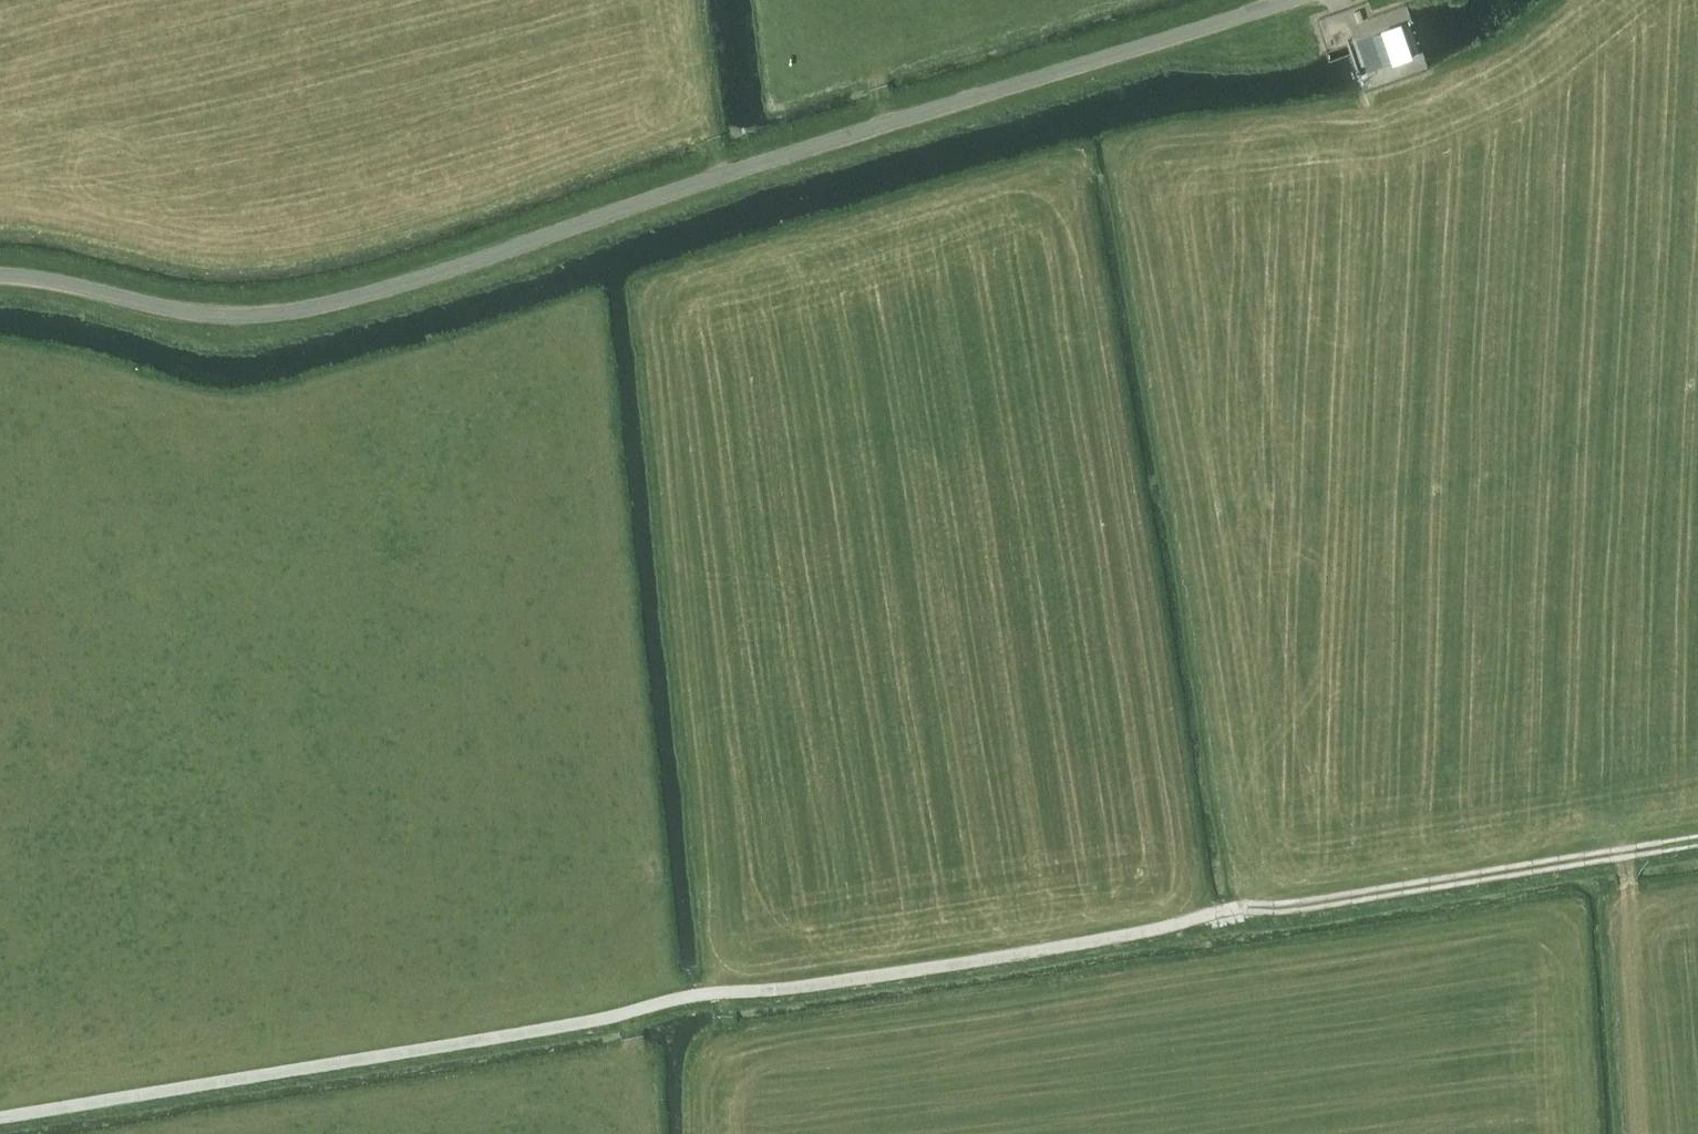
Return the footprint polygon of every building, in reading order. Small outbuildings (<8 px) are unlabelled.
[(1413,59),(1401,24),(1381,31),(1393,66),(1413,59)]
